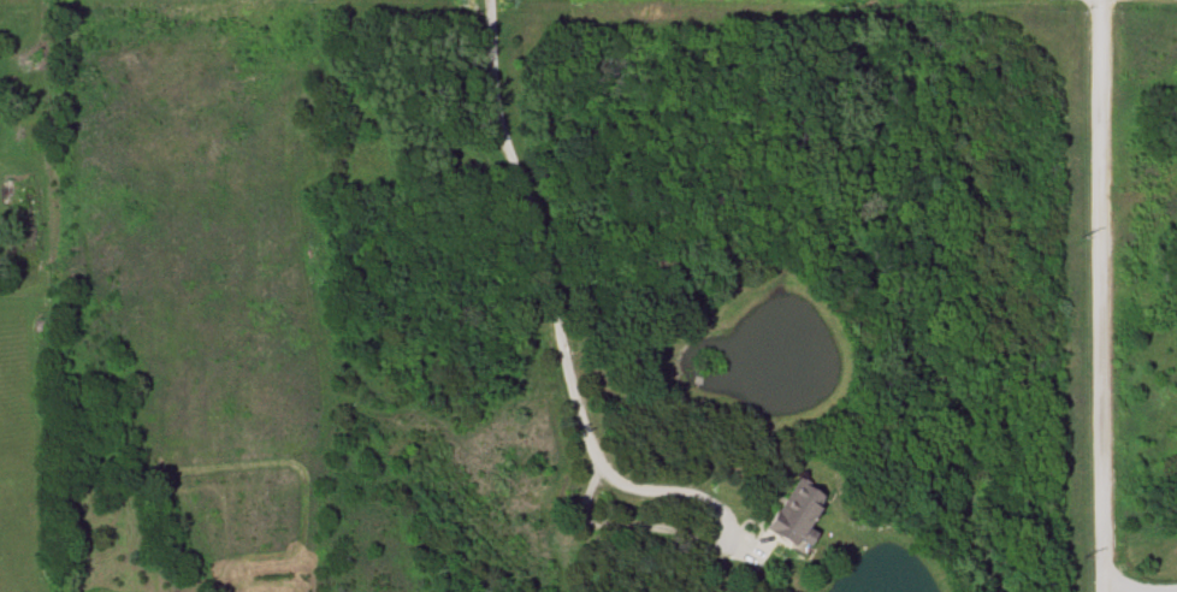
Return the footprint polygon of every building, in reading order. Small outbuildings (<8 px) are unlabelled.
[(813,532),(799,521),(815,500),(792,482),(758,525),(796,555),(813,532)]
